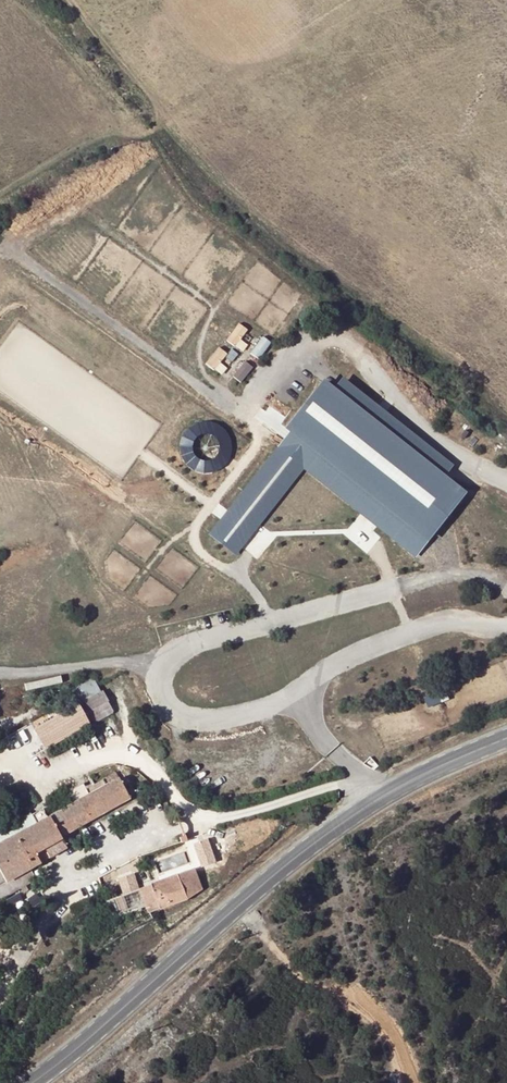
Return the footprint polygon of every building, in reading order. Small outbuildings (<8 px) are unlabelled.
[(229,341),(238,346),(249,327),(240,322),(229,341)] [(253,353),(261,359),(274,341),(265,335),(253,353)] [(220,346),(207,363),(217,370),(230,353),(220,346)] [(244,359),(235,378),(246,383),(255,364),(244,359)] [(344,378),(334,390),(448,478),(458,465),(344,378)] [(326,384),(215,528),(241,548),(304,465),(419,553),(433,535),(424,528),(457,485),(448,478),(334,390),(326,384)] [(182,456),(186,463),(193,469),(201,473),(210,474),(218,471),(226,466),(231,459),(234,450),(233,442),(230,433),(224,426),(217,422),(208,421),(200,422),(192,425),(186,431),(182,439),(181,447),(182,456)] [(424,528),(433,535),(466,492),(457,485),(424,528)] [(427,698),(432,707),(451,699),(447,689),(427,698)] [(32,729),(45,751),(114,713),(102,691),(32,729)] [(30,870),(67,849),(61,838),(130,799),(115,773),(85,789),(89,795),(36,824),(30,813),(0,831),(0,886),(30,870)] [(0,886),(0,900),(35,881),(30,870),(0,886)] [(192,870),(107,902),(113,916),(144,903),(149,913),(203,893),(192,870)] [(125,893),(142,887),(137,873),(120,879),(125,893)]
